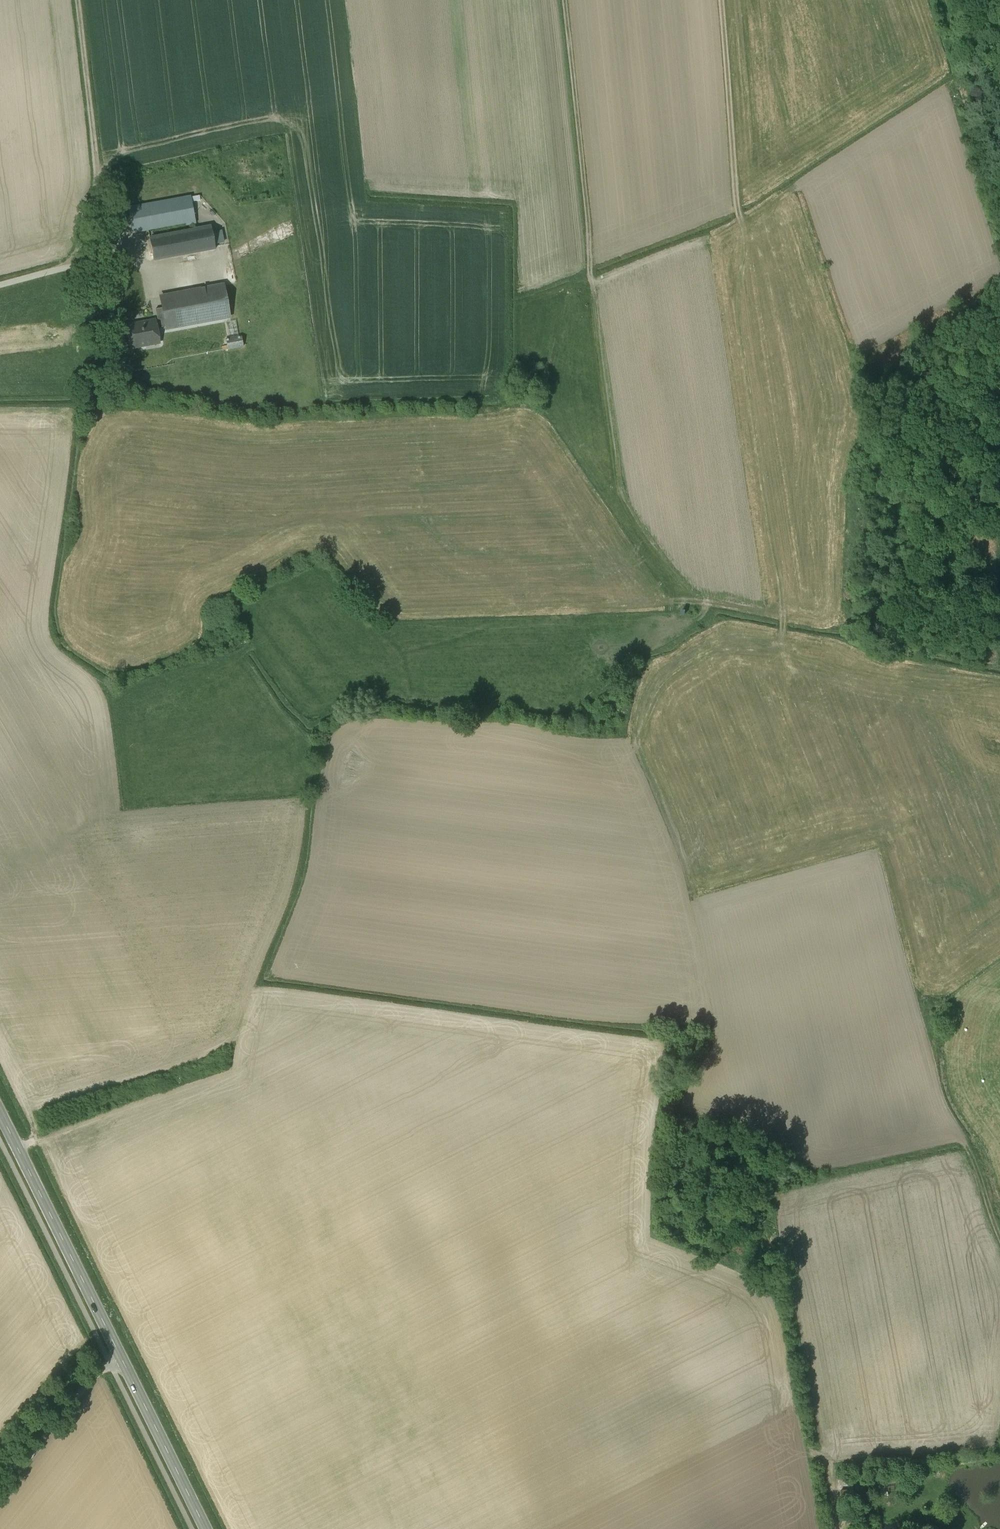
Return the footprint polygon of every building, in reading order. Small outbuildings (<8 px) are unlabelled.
[(190,197),(129,208),(133,231),(194,220),(190,197)] [(212,227),(150,238),(154,260),(216,248),(212,227)] [(230,319),(224,286),(160,298),(162,309),(166,328),(166,330),(230,319)] [(157,321),(155,322),(157,330),(166,328),(162,309),(155,310),(157,321)] [(155,322),(126,327),(130,350),(146,347),(145,344),(159,341),(157,330),(155,322)] [(242,336),(227,340),(229,350),(245,346),(242,336)] [(845,1489),(846,1502),(861,1501),(860,1488),(845,1489)]
